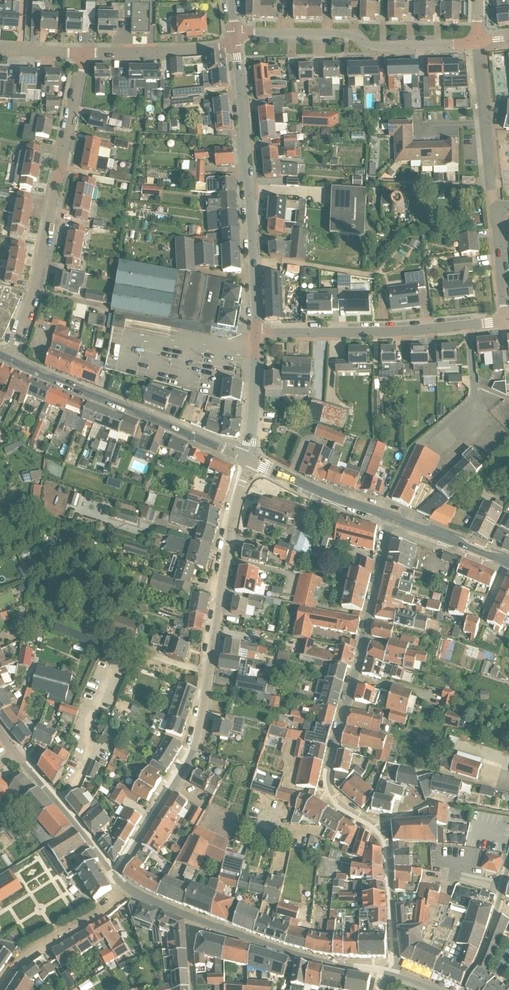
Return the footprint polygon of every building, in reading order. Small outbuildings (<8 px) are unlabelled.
[(125,4),(132,4),(132,33),(150,33),(150,3),(140,3),(140,0),(125,0),(125,4)] [(261,0),(248,0),(247,18),(261,18),(276,18),(276,1),(261,0)] [(308,2),(300,2),(300,0),(294,0),(294,19),(309,19),(309,0),(308,0),(308,2)] [(309,19),(323,19),(323,0),(309,0),(309,19)] [(351,8),(359,8),(359,0),(346,0),(346,5),(333,4),(333,20),(351,20),(351,8)] [(441,0),(428,0),(428,5),(415,5),(415,16),(420,16),(420,21),(433,21),(433,13),(435,13),(435,6),(441,6),(441,0)] [(445,16),(446,16),(446,22),(459,22),(459,14),(461,14),(462,6),(461,6),(461,0),(448,0),(448,5),(441,5),(441,16),(445,16)] [(508,0),(493,0),(495,12),(497,12),(498,25),(508,24),(508,10),(508,0)] [(19,3),(13,3),(5,2),(2,29),(18,30),(19,16),(18,16),(19,3)] [(44,16),(45,4),(33,3),(31,23),(41,23),(40,32),(56,33),(57,17),(44,16)] [(88,33),(89,18),(95,18),(95,4),(86,4),(86,12),(75,12),(75,17),(67,16),(66,33),(81,33),(88,33)] [(380,15),(380,4),(362,4),(361,20),(374,20),(375,15),(380,15)] [(408,16),(408,5),(390,4),(389,21),(402,21),(403,16),(408,16)] [(116,34),(117,18),(125,19),(125,5),(112,5),(112,15),(99,14),(98,34),(116,34)] [(171,18),(172,28),(172,34),(186,33),(187,36),(200,35),(200,32),(206,32),(205,16),(189,17),(171,18)] [(209,72),(213,72),(227,71),(228,71),(228,69),(227,69),(226,55),(197,58),(183,58),(171,59),(172,76),(184,75),(184,67),(198,66),(208,65),(209,72)] [(453,89),(469,88),(467,72),(467,73),(459,73),(459,61),(444,62),(444,76),(453,76),(453,89)] [(419,77),(419,62),(404,63),(404,77),(413,77),(413,90),(419,90),(419,77)] [(436,76),(444,76),(444,62),(429,62),(429,76),(430,76),(430,78),(424,78),(425,98),(430,98),(430,89),(436,89),(436,76)] [(364,87),(379,87),(379,63),(364,64),(364,78),(364,87)] [(396,77),(404,77),(404,63),(389,63),(389,78),(390,78),(390,90),(396,90),(396,77)] [(332,80),(340,80),(340,64),(325,65),(325,79),(320,80),(321,98),(332,98),(332,80)] [(356,78),(364,78),(364,64),(349,64),(349,79),(350,88),(356,88),(356,78)] [(320,78),(314,79),(314,65),(300,65),(301,82),(309,82),(309,96),(313,96),(314,108),(321,108),(320,98),(321,98),(320,80),(320,78)] [(270,74),(279,73),(279,66),(255,68),(257,84),(271,83),(270,74)] [(105,81),(112,80),(112,67),(97,67),(97,72),(96,72),(96,80),(97,80),(97,95),(105,95),(105,81)] [(146,82),(146,67),(131,67),(131,78),(131,81),(126,81),(126,86),(120,86),(120,78),(120,95),(120,98),(128,98),(128,90),(137,90),(137,82),(145,82),(146,82)] [(162,67),(146,67),(146,82),(145,82),(145,102),(152,102),(146,102),(146,90),(165,90),(165,81),(162,81),(162,67)] [(13,100),(14,86),(14,81),(7,81),(7,70),(0,70),(0,99),(13,100)] [(36,91),(36,86),(36,72),(20,71),(20,86),(14,86),(13,100),(26,100),(26,91),(36,91)] [(227,71),(213,72),(209,72),(203,73),(204,81),(205,88),(214,87),(228,86),(227,71)] [(60,88),(60,72),(45,72),(45,78),(41,78),(41,94),(53,94),(53,87),(60,88)] [(258,100),(272,99),(272,97),(271,89),(281,89),(287,89),(287,83),(280,82),(271,83),(257,84),(258,100)] [(174,98),(189,97),(195,96),(194,88),(173,91),(174,98)] [(365,105),(353,105),(352,89),(344,90),(345,110),(365,110),(365,105)] [(288,106),(299,105),(298,94),(294,95),(278,96),(279,103),(288,102),(288,106)] [(172,98),(173,105),(173,106),(201,103),(201,97),(189,98),(189,97),(174,98),(172,98)] [(59,99),(49,99),(46,99),(46,107),(59,107),(59,99)] [(203,118),(230,115),(229,99),(214,101),(214,102),(204,102),(205,108),(210,117),(203,117),(203,118)] [(453,100),(445,100),(445,110),(454,109),(453,100)] [(118,113),(120,106),(112,105),(111,112),(118,113)] [(284,125),(283,109),(274,110),(274,108),(259,110),(261,124),(276,124),(284,125)] [(304,111),(303,125),(330,127),(331,113),(304,111)] [(130,129),(132,117),(114,113),(113,120),(124,122),(123,128),(130,129)] [(107,126),(109,118),(93,115),(91,128),(99,129),(98,131),(106,133),(106,132),(115,134),(116,127),(107,126)] [(216,125),(217,131),(232,130),(230,115),(203,118),(204,126),(216,125)] [(52,123),(39,120),(39,121),(31,119),(29,125),(38,127),(36,136),(49,138),(52,123)] [(168,132),(168,122),(158,123),(158,133),(168,132)] [(395,136),(412,136),(413,136),(413,123),(389,123),(389,136),(395,136)] [(287,127),(288,125),(284,125),(276,124),(261,124),(262,141),(277,139),(277,138),(281,138),(280,133),(282,132),(284,131),(286,129),(287,127)] [(202,127),(194,127),(195,136),(203,135),(202,127)] [(34,136),(27,134),(28,130),(24,129),(23,134),(24,134),(22,140),(33,142),(34,136)] [(395,162),(412,145),(410,143),(412,140),(412,136),(395,136),(395,162)] [(130,142),(116,139),(114,147),(128,149),(130,142)] [(102,143),(102,142),(88,140),(85,154),(99,157),(101,148),(111,151),(113,145),(102,143)] [(447,167),(447,166),(459,165),(458,142),(445,142),(445,143),(445,167),(447,167)] [(421,167),(445,167),(445,143),(420,144),(421,161),(421,167)] [(395,162),(421,161),(420,144),(416,144),(414,146),(412,145),(395,162)] [(39,148),(27,146),(26,153),(20,152),(17,165),(23,166),(24,166),(39,169),(41,156),(38,156),(39,148)] [(295,148),(287,149),(288,156),(288,158),(295,157),(296,157),(301,157),(301,156),(301,154),(300,153),(300,149),(296,149),(295,149),(295,148)] [(216,158),(217,166),(235,164),(233,150),(225,151),(225,149),(216,150),(216,151),(195,153),(196,160),(216,158)] [(279,157),(286,157),(286,149),(263,151),(264,165),(279,164),(279,157)] [(110,159),(99,157),(85,154),(82,169),(96,172),(96,171),(107,173),(110,159)] [(204,172),(205,163),(190,163),(190,172),(192,172),(196,172),(197,172),(204,172)] [(290,175),(289,169),(295,170),(295,164),(282,163),(279,164),(264,165),(265,177),(281,176),(290,175)] [(37,182),(39,169),(24,166),(20,186),(32,188),(33,181),(37,182)] [(392,177),(395,173),(390,169),(387,172),(392,177)] [(126,182),(127,174),(112,171),(110,179),(126,182)] [(204,184),(204,172),(197,172),(196,172),(192,172),(192,179),(196,180),(196,184),(204,184)] [(237,179),(220,180),(220,177),(210,178),(207,180),(208,193),(212,193),(219,192),(237,192),(237,179)] [(363,177),(354,177),(353,185),(362,185),(363,177)] [(92,201),(96,181),(84,178),(83,186),(79,185),(77,198),(92,201)] [(416,212),(420,186),(383,184),(383,199),(383,207),(389,207),(389,208),(390,209),(391,211),(392,213),(394,214),(396,215),(397,215),(400,215),(403,214),(406,212),(407,211),(416,212)] [(10,188),(1,186),(0,190),(0,196),(9,198),(10,188)] [(154,196),(155,187),(143,186),(142,195),(154,196)] [(331,234),(365,235),(367,190),(333,189),(331,234)] [(381,190),(368,190),(368,203),(380,203),(381,190)] [(219,192),(219,198),(213,199),(206,199),(207,212),(220,213),(238,212),(237,192),(219,192)] [(14,214),(30,217),(32,204),(29,203),(30,196),(18,194),(14,214)] [(88,221),(92,201),(77,198),(74,210),(78,211),(76,218),(88,221)] [(299,210),(300,202),(270,200),(268,221),(270,221),(286,222),(287,209),(299,210)] [(129,213),(138,215),(140,205),(132,202),(129,213)] [(224,234),(239,233),(238,212),(220,213),(221,225),(219,225),(218,224),(210,224),(209,223),(205,223),(205,232),(224,232),(224,234)] [(27,229),(30,217),(14,214),(11,234),(22,236),(24,229),(27,229)] [(105,232),(107,222),(95,220),(93,230),(105,232)] [(286,223),(286,222),(270,221),(269,234),(284,235),(287,235),(287,230),(293,231),(292,239),(308,243),(309,231),(307,231),(297,230),(298,224),(286,223)] [(83,248),(87,229),(75,226),(73,233),(70,233),(68,245),(83,248)] [(214,247),(240,246),(239,233),(224,234),(224,240),(217,241),(216,236),(194,237),(194,242),(195,247),(214,246),(214,247)] [(461,253),(469,252),(479,251),(477,234),(459,236),(461,253)] [(195,247),(194,242),(176,239),(177,272),(197,275),(196,269),(215,267),(223,266),(224,272),(241,271),(240,246),(214,247),(214,246),(195,247)] [(305,262),(308,243),(292,239),(291,250),(294,251),(294,253),(285,252),(284,243),(270,244),(271,256),(305,262)] [(412,239),(409,246),(418,250),(421,243),(412,239)] [(9,262),(24,265),(27,252),(23,252),(24,244),(12,242),(9,262)] [(79,268),(83,248),(68,245),(65,258),(68,259),(67,266),(79,268)] [(448,276),(449,281),(442,282),(444,294),(445,294),(445,299),(446,299),(446,298),(454,297),(454,298),(464,297),(464,296),(473,295),(472,278),(471,278),(471,279),(468,279),(469,272),(473,271),(472,259),(454,261),(455,274),(460,273),(460,275),(448,276)] [(235,282),(197,275),(177,272),(121,261),(112,311),(115,311),(113,327),(125,329),(125,328),(114,326),(116,316),(199,331),(200,326),(237,333),(243,300),(240,300),(242,289),(234,287),(235,282)] [(21,278),(24,265),(9,262),(5,282),(16,284),(18,277),(21,278)] [(350,274),(337,272),(338,297),(338,299),(339,299),(346,298),(346,311),(369,310),(368,290),(351,291),(350,274)] [(392,307),(392,310),(392,311),(393,311),(406,309),(420,307),(418,289),(426,288),(424,272),(415,273),(417,285),(398,287),(390,288),(390,291),(388,291),(389,299),(391,299),(392,307)] [(296,306),(295,292),(283,292),(283,290),(291,290),(291,273),(263,274),(265,321),(283,320),(283,307),(296,306)] [(70,286),(72,277),(58,274),(55,289),(69,292),(79,294),(80,288),(70,286)] [(2,340),(20,299),(12,296),(15,289),(0,285),(0,340),(2,340)] [(86,299),(105,303),(106,294),(88,291),(86,299)] [(302,300),(302,303),(308,303),(308,316),(321,316),(321,303),(321,299),(308,300),(308,297),(302,297),(302,300)] [(321,303),(321,316),(333,316),(333,303),(339,302),(339,299),(338,299),(338,297),(333,297),(333,299),(321,299),(321,303)] [(42,314),(41,321),(53,324),(55,317),(42,314)] [(96,326),(98,315),(90,314),(88,325),(96,326)] [(105,327),(106,317),(98,315),(96,326),(105,327)] [(68,348),(71,339),(70,338),(67,337),(69,330),(57,326),(51,350),(46,366),(58,371),(65,356),(65,355),(67,349),(68,348)] [(503,352),(499,352),(497,338),(477,340),(479,355),(492,353),(494,372),(505,371),(503,352)] [(77,360),(79,353),(82,342),(71,339),(68,348),(67,349),(65,355),(65,356),(58,371),(71,376),(77,360)] [(314,359),(324,359),(324,354),(319,354),(319,343),(314,343),(314,359)] [(451,363),(451,366),(462,366),(462,351),(462,353),(457,353),(457,347),(443,347),(443,348),(437,348),(437,363),(451,363)] [(367,365),(367,358),(367,348),(350,349),(350,361),(336,361),(336,372),(359,372),(359,365),(367,365)] [(404,364),(396,364),(396,348),(382,348),(382,365),(383,379),(391,379),(391,377),(404,377),(404,364)] [(437,377),(437,364),(428,364),(428,348),(412,348),(412,365),(424,365),(424,377),(437,377)] [(84,381),(94,352),(92,351),(88,350),(86,357),(89,358),(86,364),(77,360),(71,376),(84,381)] [(84,381),(96,386),(102,370),(91,366),(94,359),(96,361),(99,354),(94,352),(84,381)] [(310,389),(312,367),(312,361),(283,359),(283,374),(266,374),(265,390),(282,391),(282,395),(309,396),(309,389),(310,389)] [(0,369),(0,383),(4,385),(11,370),(2,366),(0,369)] [(4,387),(2,392),(0,392),(0,405),(2,406),(5,398),(7,399),(8,396),(9,397),(20,374),(11,370),(4,385),(7,387),(7,389),(4,387)] [(8,396),(7,399),(11,400),(15,391),(22,394),(21,397),(19,402),(24,404),(34,380),(20,374),(9,397),(8,396)] [(45,404),(52,388),(34,380),(24,404),(28,396),(45,404)] [(226,401),(241,403),(244,383),(224,380),(222,400),(226,401)] [(495,383),(492,389),(506,396),(507,397),(506,382),(495,383)] [(173,390),(171,395),(150,387),(144,402),(166,410),(169,403),(183,408),(187,396),(173,390)] [(64,412),(70,396),(52,388),(45,404),(46,404),(42,412),(43,412),(40,419),(44,420),(49,407),(64,412)] [(201,407),(205,395),(193,392),(189,404),(201,407)] [(77,431),(87,402),(70,396),(64,412),(57,430),(63,432),(65,426),(77,431)] [(240,406),(241,403),(226,401),(224,418),(241,420),(243,406),(240,406)] [(93,423),(99,408),(89,404),(89,403),(87,402),(77,431),(77,433),(82,435),(87,421),(93,423)] [(320,422),(324,406),(312,403),(308,418),(320,422)] [(320,422),(346,429),(350,414),(324,406),(320,422)] [(101,427),(96,440),(102,442),(112,413),(99,408),(93,423),(101,427)] [(224,418),(210,412),(208,421),(206,429),(221,436),(237,438),(240,435),(242,420),(241,420),(224,418)] [(119,434),(124,418),(112,413),(102,442),(106,444),(111,431),(119,434)] [(143,434),(147,425),(126,417),(125,418),(124,418),(119,434),(117,438),(126,442),(129,436),(134,438),(131,446),(138,448),(140,443),(143,434)] [(430,427),(435,422),(432,418),(426,422),(430,427)] [(45,424),(40,422),(32,440),(37,443),(45,424)] [(162,440),(164,435),(166,431),(148,424),(141,442),(138,450),(139,450),(144,451),(142,460),(148,462),(153,464),(156,455),(160,446),(162,440)] [(336,442),(339,433),(324,427),(321,436),(336,442)] [(347,436),(339,433),(336,442),(343,445),(347,436)] [(185,464),(191,450),(187,448),(188,444),(174,438),(171,444),(162,440),(160,446),(169,450),(178,453),(175,461),(185,464)] [(95,443),(93,449),(98,450),(101,442),(96,440),(95,443)] [(377,446),(378,443),(372,440),(361,469),(358,475),(346,471),(346,473),(341,485),(355,490),(362,492),(366,478),(374,455),(373,455),(377,446)] [(111,459),(116,445),(110,443),(106,457),(111,459)] [(321,482),(332,452),(317,446),(314,454),(308,452),(303,468),(308,470),(306,475),(305,476),(321,482)] [(439,457),(418,447),(407,470),(423,478),(425,479),(428,480),(439,457)] [(431,518),(445,505),(485,465),(484,464),(486,463),(471,448),(463,456),(465,459),(464,461),(436,487),(440,492),(419,511),(419,512),(431,518)] [(217,475),(231,480),(235,469),(194,450),(191,458),(211,467),(209,472),(217,475)] [(341,485),(346,473),(337,469),(343,453),(333,450),(332,452),(321,482),(327,484),(328,482),(340,487),(341,485)] [(116,465),(119,457),(113,454),(111,459),(112,459),(110,463),(116,465)] [(374,480),(381,462),(382,459),(374,455),(366,478),(362,492),(381,497),(384,483),(374,480)] [(89,461),(82,458),(80,465),(86,468),(89,461)] [(409,507),(423,478),(407,470),(393,499),(409,507)] [(221,512),(231,480),(217,475),(210,496),(191,490),(190,492),(191,492),(187,501),(189,502),(190,502),(196,504),(202,506),(221,512)] [(116,488),(118,481),(110,478),(107,485),(116,488)] [(40,500),(42,486),(33,486),(31,499),(40,500)] [(149,502),(154,504),(158,493),(152,491),(149,502)] [(249,526),(249,527),(249,528),(262,532),(265,523),(275,526),(274,529),(292,535),(294,535),(296,528),(299,529),(300,527),(300,526),(306,509),(280,500),(279,505),(268,502),(264,501),(264,500),(263,500),(261,504),(259,510),(256,509),(256,508),(255,508),(249,526)] [(221,512),(202,506),(196,504),(190,502),(189,502),(186,512),(182,511),(180,516),(187,518),(218,528),(221,512)] [(470,533),(488,541),(503,511),(494,507),(484,502),(470,533)] [(457,510),(445,505),(431,518),(430,519),(450,527),(455,514),(457,510)] [(153,509),(145,506),(141,518),(149,521),(153,509)] [(137,525),(139,519),(116,512),(114,518),(137,525)] [(506,514),(500,526),(508,530),(508,516),(506,514)] [(180,516),(180,517),(173,515),(171,522),(195,529),(196,526),(200,527),(196,540),(213,545),(217,529),(218,529),(218,528),(187,518),(180,516)] [(338,526),(336,534),(334,540),(360,547),(374,551),(376,533),(378,526),(360,522),(342,517),(340,517),(338,526)] [(296,528),(294,535),(292,535),(289,544),(279,541),(277,546),(289,550),(295,552),(301,532),(304,533),(305,529),(300,527),(299,529),(296,528)] [(499,528),(494,539),(504,544),(502,548),(508,551),(508,533),(499,528)] [(314,537),(304,533),(301,532),(297,546),(295,552),(308,556),(310,551),(314,537)] [(174,556),(174,557),(187,561),(186,565),(196,568),(196,567),(207,570),(207,569),(206,569),(211,549),(212,549),(212,548),(195,543),(195,544),(170,537),(165,551),(188,558),(188,560),(174,556)] [(318,554),(316,559),(323,560),(326,548),(328,540),(322,538),(318,554)] [(148,556),(150,545),(126,541),(124,552),(148,556)] [(415,559),(417,546),(415,546),(393,541),(390,553),(390,555),(415,559)] [(267,564),(268,558),(269,551),(263,550),(264,548),(251,545),(250,547),(245,546),(242,559),(267,564)] [(289,550),(276,547),(274,554),(281,556),(280,559),(286,560),(289,550)] [(326,548),(323,560),(333,563),(336,551),(326,548)] [(286,563),(293,566),(297,553),(290,551),(286,563)] [(445,552),(443,556),(459,562),(460,558),(445,552)] [(419,560),(415,559),(390,555),(388,565),(412,571),(413,569),(417,569),(419,560)] [(457,566),(459,562),(443,556),(442,560),(457,566)] [(190,586),(196,568),(186,565),(187,561),(174,557),(169,572),(176,574),(174,581),(155,574),(154,577),(193,589),(194,587),(190,586)] [(371,575),(373,561),(372,561),(362,559),(361,563),(360,569),(360,572),(371,575)] [(468,578),(474,564),(463,560),(457,574),(468,578)] [(20,568),(25,580),(31,578),(32,563),(20,568)] [(479,583),(485,569),(474,564),(468,578),(479,583)] [(412,571),(388,565),(385,575),(385,577),(409,584),(411,576),(414,577),(415,572),(413,571),(412,571)] [(238,579),(262,584),(262,579),(258,578),(260,571),(240,567),(238,579)] [(371,575),(360,572),(352,569),(348,585),(367,591),(369,583),(371,575)] [(485,569),(479,583),(491,588),(496,574),(485,569)] [(153,580),(150,580),(123,570),(120,579),(172,596),(186,601),(183,615),(205,622),(210,598),(194,595),(193,595),(191,595),(193,589),(154,577),(153,580)] [(311,583),(313,577),(306,575),(300,574),(299,580),(311,583)] [(316,611),(316,609),(318,602),(321,589),(323,579),(313,577),(311,583),(310,589),(309,595),(307,600),(305,609),(316,611)] [(412,584),(409,584),(385,577),(383,585),(382,587),(407,593),(410,594),(412,584)] [(261,588),(262,584),(238,579),(236,591),(250,594),(255,595),(257,588),(261,588)] [(310,589),(311,583),(299,580),(297,586),(310,589)] [(439,591),(447,593),(449,586),(441,584),(439,591)] [(364,602),(367,591),(348,585),(342,607),(354,610),(362,612),(364,602)] [(309,595),(310,589),(297,586),(296,591),(309,595)] [(504,586),(498,599),(508,604),(508,588),(504,586)] [(406,596),(407,593),(382,587),(382,589),(380,598),(403,603),(412,606),(414,598),(406,596)] [(456,590),(453,601),(463,604),(467,605),(470,594),(466,592),(456,590)] [(307,600),(309,595),(296,591),(295,597),(307,600)] [(264,597),(255,595),(250,594),(248,601),(234,599),(232,613),(246,616),(248,606),(262,608),(264,597)] [(305,609),(307,600),(295,597),(293,604),(300,606),(300,607),(300,608),(305,609)] [(401,611),(403,603),(380,598),(378,605),(378,607),(396,612),(397,610),(401,611)] [(498,599),(496,604),(492,612),(506,618),(508,612),(508,604),(498,599)] [(439,612),(441,605),(441,603),(429,600),(427,609),(439,612)] [(462,620),(467,621),(469,618),(469,615),(465,614),(467,605),(463,604),(453,601),(449,613),(460,616),(463,616),(462,620)] [(205,622),(183,615),(160,607),(157,613),(178,621),(186,623),(185,631),(170,628),(169,636),(192,639),(194,632),(204,633),(205,622)] [(316,611),(305,609),(300,608),(300,607),(294,637),(302,638),(311,640),(313,627),(338,632),(357,635),(358,628),(360,619),(352,617),(332,613),(316,609),(316,611)] [(394,621),(396,612),(378,607),(375,618),(389,620),(394,621)] [(361,616),(362,612),(354,610),(352,617),(360,619),(361,616)] [(429,618),(401,611),(397,610),(396,612),(394,621),(394,623),(398,624),(422,630),(426,631),(429,618)] [(503,626),(506,618),(492,612),(489,619),(488,623),(495,626),(493,631),(499,634),(503,626)] [(136,641),(141,625),(112,616),(107,631),(136,641)] [(471,641),(474,642),(480,621),(470,618),(469,618),(467,621),(464,633),(466,634),(473,635),(471,641)] [(394,628),(394,626),(393,626),(374,623),(373,629),(372,636),(392,639),(392,640),(419,645),(420,640),(416,639),(416,638),(402,635),(401,640),(392,638),(394,629),(394,628)] [(190,646),(173,641),(155,635),(152,644),(170,649),(168,656),(185,662),(190,646)] [(313,648),(314,641),(311,640),(302,638),(299,655),(316,659),(324,660),(336,663),(336,664),(348,667),(350,668),(354,655),(355,649),(356,648),(342,646),(338,645),(336,653),(313,648)] [(344,639),(342,646),(356,648),(357,642),(356,642),(344,639)] [(221,656),(238,659),(240,650),(258,653),(259,646),(241,643),(227,640),(224,656),(221,656)] [(428,654),(410,650),(409,650),(409,646),(415,647),(415,646),(415,645),(418,646),(419,645),(392,640),(391,646),(380,644),(371,643),(369,650),(367,658),(384,662),(390,663),(390,662),(395,663),(404,666),(403,667),(415,670),(417,661),(426,663),(428,654)] [(73,650),(85,655),(88,648),(76,643),(73,650)] [(19,665),(31,667),(32,661),(33,655),(34,650),(22,648),(19,665)] [(9,665),(14,663),(12,657),(7,660),(2,650),(0,651),(0,670),(9,665)] [(287,668),(290,654),(280,651),(276,666),(287,668)] [(254,666),(254,662),(238,659),(221,656),(219,669),(239,672),(236,688),(255,692),(266,694),(266,693),(268,684),(268,681),(247,677),(249,670),(246,669),(247,664),(254,666)] [(389,666),(390,663),(384,662),(367,658),(367,659),(363,674),(375,677),(377,678),(381,679),(383,673),(393,675),(393,677),(402,679),(404,669),(389,666)] [(316,659),(315,663),(314,665),(323,667),(324,660),(316,659)] [(491,663),(485,661),(481,672),(487,674),(491,663)] [(347,669),(348,667),(336,664),(336,667),(331,666),(329,679),(344,682),(346,673),(347,669)] [(8,667),(10,666),(9,665),(0,670),(0,691),(10,685),(12,684),(13,683),(8,673),(9,673),(6,668),(8,667)] [(48,699),(56,701),(65,704),(73,675),(72,675),(74,669),(64,667),(63,673),(38,666),(32,689),(33,690),(50,693),(49,696),(47,696),(47,699),(48,699)] [(185,685),(197,689),(198,678),(186,677),(185,685)] [(322,695),(319,705),(337,709),(339,700),(342,687),(344,682),(329,679),(327,678),(327,681),(320,680),(317,693),(322,695)] [(186,723),(197,689),(185,685),(180,684),(175,700),(173,706),(169,717),(186,723)] [(268,684),(266,693),(273,694),(274,686),(268,684)] [(10,701),(15,698),(12,693),(14,691),(10,685),(0,691),(0,717),(9,729),(12,733),(25,722),(20,716),(29,689),(28,689),(22,708),(14,705),(10,701)] [(360,686),(355,701),(370,704),(377,706),(381,691),(382,691),(380,691),(374,689),(360,686)] [(392,711),(406,715),(411,696),(412,692),(393,687),(392,690),(387,708),(386,709),(392,711)] [(445,698),(443,707),(454,709),(456,699),(453,699),(454,694),(454,691),(444,688),(442,697),(445,698)] [(29,705),(33,690),(32,689),(29,689),(20,716),(25,722),(12,733),(22,745),(33,736),(33,735),(33,734),(36,727),(26,717),(27,714),(29,705)] [(481,700),(489,700),(488,690),(481,691),(481,700)] [(264,700),(266,694),(255,692),(254,699),(264,700)] [(417,698),(411,696),(406,714),(412,716),(417,698)] [(279,709),(281,698),(273,697),(271,708),(279,709)] [(79,710),(70,706),(62,704),(60,711),(64,713),(77,717),(79,710)] [(318,716),(318,718),(333,721),(334,718),(336,713),(337,709),(319,705),(319,706),(314,705),(313,709),(310,708),(309,712),(309,714),(318,716)] [(121,714),(117,713),(119,709),(115,707),(113,711),(111,717),(112,717),(110,721),(116,724),(117,724),(121,714)] [(295,710),(293,722),(305,724),(306,717),(302,717),(303,711),(295,710)] [(377,732),(381,716),(368,713),(354,711),(352,710),(346,726),(361,728),(377,732)] [(408,715),(406,715),(392,711),(390,715),(389,720),(405,725),(408,715)] [(462,716),(447,711),(443,725),(449,727),(458,730),(462,716)] [(74,725),(77,717),(64,713),(61,721),(74,725)] [(186,723),(169,717),(157,713),(155,721),(160,722),(161,720),(164,722),(162,729),(166,730),(165,732),(182,737),(186,723)] [(245,719),(241,718),(231,716),(230,724),(216,721),(213,735),(228,738),(230,732),(242,735),(245,719)] [(312,744),(326,747),(330,733),(333,724),(333,721),(318,718),(317,722),(306,719),(306,724),(304,733),(308,733),(306,742),(312,744)] [(51,747),(57,732),(39,724),(33,739),(51,747)] [(271,725),(268,735),(286,740),(286,738),(288,730),(286,729),(272,725),(271,725)] [(387,763),(392,764),(393,758),(389,757),(394,738),(387,737),(387,735),(376,733),(346,727),(345,732),(342,743),(359,747),(359,746),(366,747),(379,751),(377,758),(376,760),(378,761),(386,762),(387,763)] [(122,738),(115,735),(106,730),(102,739),(117,747),(118,747),(122,738)] [(167,736),(164,741),(155,735),(150,743),(154,746),(159,749),(162,745),(169,749),(166,755),(174,760),(183,746),(167,736)] [(323,762),(326,747),(312,744),(310,754),(303,753),(302,757),(323,762)] [(165,775),(174,760),(166,755),(169,749),(162,745),(159,749),(149,766),(160,772),(165,775)] [(302,757),(303,753),(304,748),(297,746),(294,757),(302,759),(302,757)] [(53,755),(49,752),(39,767),(38,768),(54,786),(65,771),(63,769),(66,763),(70,754),(57,747),(53,755)] [(130,754),(118,747),(117,747),(114,754),(116,756),(123,759),(126,761),(130,754)] [(349,774),(354,754),(339,750),(337,758),(334,771),(336,771),(335,780),(345,782),(351,775),(349,774)] [(212,755),(209,763),(226,768),(228,760),(212,755)] [(477,779),(482,765),(455,756),(451,771),(477,779)] [(323,762),(302,757),(302,759),(296,783),(312,787),(317,788),(323,762)] [(101,765),(100,764),(93,761),(86,777),(94,780),(95,780),(101,765)] [(113,772),(116,766),(111,763),(108,770),(113,772)] [(157,776),(160,772),(149,766),(139,781),(155,790),(162,779),(157,776)] [(354,771),(361,777),(365,772),(358,766),(354,771)] [(418,777),(415,771),(399,767),(396,782),(402,784),(415,787),(421,788),(418,778),(418,777)] [(191,783),(213,796),(222,780),(220,779),(221,778),(217,775),(216,777),(206,771),(204,774),(198,771),(191,783)] [(11,788),(10,790),(5,796),(17,809),(23,803),(25,802),(41,819),(26,832),(29,835),(32,833),(44,847),(64,834),(73,829),(62,816),(58,812),(49,801),(39,789),(38,790),(22,774),(11,788)] [(351,799),(365,783),(356,775),(342,792),(351,799)] [(431,775),(418,778),(421,788),(422,788),(426,800),(427,800),(426,797),(433,795),(431,791),(445,795),(458,797),(459,798),(462,782),(437,777),(435,776),(431,775)] [(11,788),(10,788),(0,779),(0,801),(5,796),(10,790),(11,788)] [(148,802),(155,790),(139,781),(133,792),(131,790),(120,784),(116,790),(127,796),(138,803),(141,797),(148,802)] [(278,790),(254,782),(251,790),(276,798),(278,790)] [(380,782),(376,796),(375,796),(372,809),(381,811),(392,814),(395,800),(394,800),(395,796),(400,797),(402,797),(404,788),(401,787),(380,782)] [(362,808),(369,801),(371,797),(369,796),(374,790),(365,783),(351,799),(362,808)] [(481,793),(497,797),(499,789),(483,785),(481,793)] [(86,793),(84,791),(81,788),(66,800),(80,817),(90,807),(96,802),(94,799),(89,792),(86,793)] [(280,788),(277,798),(289,802),(297,805),(301,794),(280,788)] [(124,801),(127,796),(116,790),(114,794),(124,801)] [(121,806),(124,801),(114,794),(111,799),(121,806)] [(179,816),(188,802),(175,794),(166,809),(179,816)] [(301,794),(297,805),(296,809),(291,824),(299,824),(304,816),(320,826),(321,825),(328,811),(329,811),(329,810),(330,809),(322,804),(315,799),(315,798),(310,796),(301,794)] [(102,830),(101,829),(110,821),(96,802),(90,807),(94,811),(83,821),(95,836),(96,837),(102,830)] [(447,825),(449,806),(431,806),(419,811),(419,813),(419,817),(420,820),(415,820),(404,821),(402,821),(392,822),(393,832),(394,842),(405,842),(430,843),(438,844),(437,824),(447,825)] [(192,816),(198,820),(203,811),(197,807),(192,816)] [(124,822),(135,829),(136,828),(142,817),(126,808),(120,818),(124,821),(124,822)] [(189,821),(179,816),(166,809),(158,821),(173,830),(178,823),(185,828),(188,822),(189,821)] [(334,814),(334,813),(332,812),(329,810),(329,811),(328,811),(321,825),(324,826),(327,828),(334,814)] [(334,814),(327,828),(331,831),(327,839),(334,841),(339,832),(345,820),(336,814),(334,813),(334,814)] [(194,826),(198,820),(192,816),(189,821),(188,822),(194,826)] [(358,828),(353,825),(345,820),(339,832),(345,836),(341,843),(344,845),(341,852),(346,854),(348,847),(349,847),(350,845),(357,832),(358,828)] [(166,842),(173,830),(158,821),(151,833),(166,842)] [(123,849),(135,829),(124,822),(115,838),(123,849)] [(206,856),(210,846),(221,851),(227,854),(229,842),(199,828),(179,863),(188,867),(183,877),(185,878),(182,886),(168,879),(165,884),(164,884),(158,895),(187,907),(196,885),(193,884),(206,856)] [(53,866),(86,844),(75,829),(73,830),(45,848),(42,849),(53,866)] [(368,833),(360,829),(359,833),(355,849),(351,848),(352,846),(350,845),(349,847),(348,847),(346,854),(364,859),(369,834),(368,833)] [(108,835),(106,837),(102,830),(96,837),(100,842),(99,842),(114,862),(115,862),(123,849),(115,838),(114,841),(108,835)] [(151,833),(143,846),(152,852),(158,855),(166,842),(151,833)] [(381,850),(378,843),(372,837),(368,850),(364,867),(383,870),(382,857),(381,850)] [(405,847),(405,842),(394,842),(394,848),(394,852),(394,855),(395,866),(423,870),(423,869),(411,868),(410,847),(405,847)] [(181,848),(182,848),(175,844),(171,850),(175,852),(179,847),(181,848)] [(152,852),(143,846),(139,851),(149,857),(152,852)] [(182,848),(181,848),(179,847),(175,852),(171,850),(171,851),(179,856),(183,849),(182,848)] [(77,874),(95,901),(112,889),(95,863),(99,861),(92,850),(83,858),(87,863),(68,875),(70,878),(77,874)] [(342,853),(332,850),(329,857),(340,861),(342,853)] [(140,871),(149,857),(139,851),(124,876),(138,885),(145,874),(140,871)] [(221,851),(217,860),(224,863),(226,856),(227,854),(221,851)] [(227,886),(238,889),(242,873),(244,861),(226,856),(224,863),(224,864),(220,881),(218,889),(209,916),(227,922),(229,918),(234,901),(223,896),(225,891),(227,886)] [(487,856),(483,867),(497,871),(500,860),(487,856)] [(351,879),(368,880),(384,882),(384,875),(383,870),(364,867),(364,868),(352,865),(351,879)] [(422,876),(423,870),(395,866),(395,869),(395,882),(395,886),(395,891),(406,891),(406,887),(407,883),(409,883),(411,884),(412,875),(422,876)] [(23,889),(11,869),(0,876),(0,903),(23,889)] [(165,884),(168,879),(167,879),(168,877),(154,869),(150,876),(146,874),(145,874),(138,885),(141,886),(158,895),(164,884),(165,884)] [(269,876),(268,876),(267,878),(254,874),(253,877),(242,873),(238,889),(265,896),(267,888),(270,876),(269,876)] [(270,888),(273,889),(276,877),(273,877),(270,876),(267,888),(270,888)] [(277,878),(276,877),(273,889),(282,892),(285,879),(277,878)] [(187,907),(209,916),(218,889),(220,881),(210,878),(207,889),(196,885),(187,907)] [(344,888),(345,881),(337,880),(334,880),(334,887),(341,888),(344,888)] [(357,893),(365,893),(385,893),(385,891),(384,884),(375,883),(367,883),(354,881),(353,893),(357,893)] [(440,894),(441,888),(421,885),(420,892),(418,903),(409,904),(397,905),(397,913),(399,929),(401,956),(401,957),(402,958),(403,959),(411,963),(423,923),(429,893),(440,894)] [(266,902),(269,903),(273,889),(270,888),(267,888),(265,896),(263,902),(266,902)] [(282,892),(273,889),(269,903),(279,905),(279,903),(281,896),(282,892)] [(480,896),(489,899),(491,893),(488,892),(482,890),(480,896)] [(340,894),(340,903),(357,902),(357,911),(360,911),(365,912),(372,912),(387,912),(387,911),(386,901),(385,893),(365,893),(357,893),(353,893),(340,894)] [(451,898),(440,894),(429,893),(423,923),(411,963),(422,968),(434,973),(453,932),(439,926),(445,907),(448,908),(451,898)] [(492,910),(492,909),(483,907),(477,905),(471,904),(469,910),(450,904),(451,898),(448,908),(445,907),(439,926),(453,932),(434,973),(437,974),(439,975),(450,980),(461,986),(472,965),(476,958),(479,951),(481,944),(486,930),(492,910)] [(158,911),(131,900),(130,900),(129,901),(127,902),(127,903),(131,915),(134,925),(153,931),(154,944),(162,943),(161,936),(161,930),(158,911)] [(306,950),(308,931),(299,929),(301,920),(297,919),(300,909),(279,903),(279,905),(278,910),(288,913),(287,917),(290,918),(289,924),(284,944),(306,950)] [(240,906),(233,925),(255,934),(258,921),(260,915),(260,913),(249,909),(240,906)] [(273,919),(274,919),(279,921),(281,916),(286,917),(284,923),(289,924),(290,918),(287,917),(288,913),(278,910),(277,912),(274,912),(273,919)] [(333,956),(337,911),(332,910),(331,922),(329,921),(327,935),(309,931),(308,931),(306,950),(314,953),(315,953),(333,956)] [(171,929),(175,918),(158,911),(161,930),(168,933),(169,936),(167,936),(168,949),(170,948),(170,950),(163,951),(164,955),(165,971),(172,971),(170,953),(176,953),(175,930),(171,929)] [(345,930),(346,917),(346,911),(337,911),(333,956),(344,957),(345,936),(345,930)] [(373,937),(373,923),(372,923),(372,912),(365,912),(360,911),(360,916),(359,928),(358,936),(357,957),(374,958),(374,937),(373,937)] [(387,912),(372,912),(372,923),(373,923),(373,937),(387,937),(387,924),(387,917),(387,912)] [(508,919),(500,914),(484,955),(478,969),(466,988),(470,989),(508,989),(508,982),(505,989),(494,980),(498,973),(489,969),(505,932),(508,923),(508,919)] [(257,935),(261,936),(266,918),(265,917),(266,917),(260,915),(255,934),(257,935)] [(112,924),(108,917),(107,918),(95,925),(116,959),(129,951),(122,939),(121,939),(117,932),(122,930),(117,921),(112,924)] [(274,919),(273,919),(266,917),(265,917),(266,918),(261,936),(268,939),(274,919)] [(176,953),(187,953),(185,921),(175,918),(171,929),(175,930),(176,953)] [(284,944),(289,924),(284,923),(279,921),(274,919),(268,939),(284,944)] [(95,925),(86,931),(95,947),(97,950),(102,947),(105,951),(100,953),(107,964),(116,959),(95,925)] [(26,939),(20,931),(17,928),(11,935),(5,941),(19,944),(21,944),(26,939)] [(357,957),(358,936),(359,928),(352,928),(351,937),(345,937),(345,936),(344,957),(357,957)] [(73,961),(95,947),(86,931),(77,936),(64,944),(73,961)] [(222,962),(228,941),(203,935),(198,938),(195,954),(196,967),(206,966),(206,958),(215,960),(216,970),(224,970),(225,970),(225,962),(222,962)] [(387,940),(387,937),(373,937),(374,937),(374,958),(377,958),(386,958),(387,948),(387,946),(387,945),(387,944),(387,940)] [(19,945),(19,944),(5,941),(1,939),(0,940),(0,972),(11,956),(19,945)] [(222,962),(225,962),(248,967),(250,947),(228,941),(222,962)] [(73,961),(64,944),(52,950),(58,959),(57,960),(61,968),(73,961)] [(267,952),(250,947),(248,967),(247,971),(253,973),(254,969),(264,972),(267,952)] [(285,978),(290,958),(267,952),(264,972),(285,978)] [(172,971),(188,970),(187,953),(176,953),(170,953),(172,971)] [(54,971),(50,964),(44,956),(20,974),(18,976),(30,982),(40,974),(44,979),(54,971)] [(127,961),(119,965),(121,970),(130,966),(127,961)] [(308,964),(296,961),(293,986),(305,987),(308,964)] [(309,965),(308,964),(305,987),(305,986),(320,989),(321,988),(322,988),(325,969),(309,965)] [(325,969),(322,988),(330,989),(345,989),(347,973),(325,969)] [(189,989),(188,970),(172,971),(172,973),(173,984),(162,986),(157,988),(157,989),(182,989),(189,989)] [(225,984),(224,970),(216,970),(216,975),(196,976),(197,986),(214,985),(225,984)] [(61,975),(69,989),(77,985),(68,971),(61,975)] [(345,989),(369,989),(370,982),(371,978),(347,973),(345,989)] [(30,982),(18,976),(9,989),(10,989),(33,989),(37,983),(34,982),(33,984),(30,982)] [(141,989),(142,988),(135,976),(130,978),(137,989),(139,989),(141,989)] [(262,982),(248,980),(247,985),(247,989),(261,989),(262,982)] [(261,989),(272,989),(273,983),(262,982),(261,989)]
